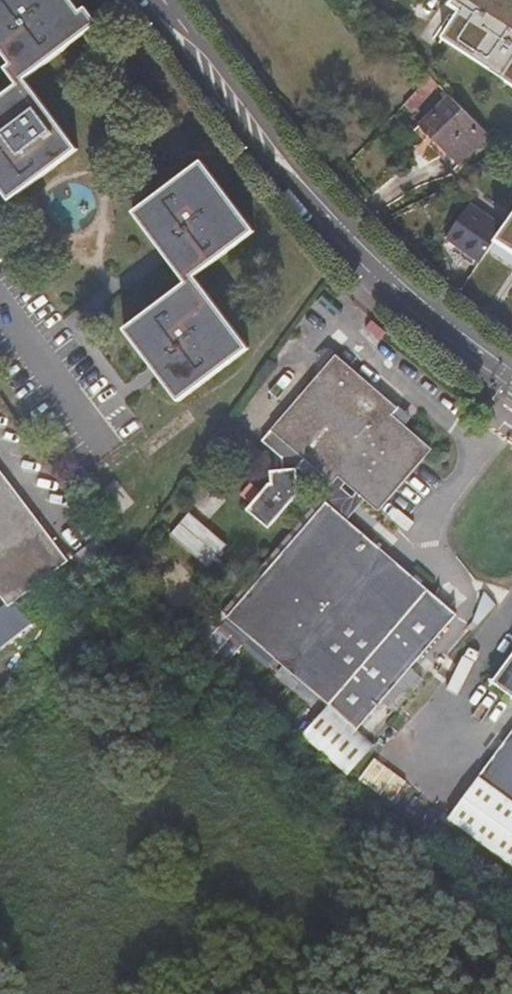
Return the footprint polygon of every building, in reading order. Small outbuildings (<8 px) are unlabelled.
[(14,62),(7,67),(20,85),(0,100),(0,190),(8,202),(80,150),(29,79),(104,25),(91,7),(84,12),(75,0),(0,0),(0,43),(14,62)] [(452,1),(461,7),(442,33),(490,66),(489,67),(511,82),(511,0),(453,0),(452,1)] [(432,71),(405,100),(413,108),(440,80),(432,71)] [(488,129),(449,89),(421,117),(432,129),(427,135),(433,142),(440,137),(460,156),(488,129)] [(204,166),(135,215),(184,286),(122,330),(174,406),(246,355),(193,279),(254,236),(204,166)] [(444,238),(480,262),(496,238),(503,228),(466,204),(444,238)] [(496,238),(511,250),(511,214),(496,238)] [(358,491),(366,498),(377,508),(433,448),(408,425),(396,413),(401,407),(349,358),(337,348),(330,355),(335,360),(328,367),(266,435),(284,451),(284,467),(272,468),(272,479),(250,506),(261,516),(278,516),(294,498),(301,491),(298,465),(306,456),(334,480),(339,474),(347,481),(358,491)] [(323,362),(328,367),(335,360),(330,355),(323,362)] [(396,413),(408,425),(413,419),(401,407),(396,413)] [(4,606),(0,609),(0,646),(25,629),(7,605),(66,561),(0,473),(0,602),(4,606)] [(324,500),(345,519),(366,498),(358,491),(355,495),(344,485),(347,481),(339,474),(334,480),(320,496),(324,500)] [(294,498),(311,514),(318,506),(301,491),(294,498)] [(221,615),(352,730),(452,614),(345,519),(324,500),(318,506),(311,514),(221,615)] [(270,525),(278,516),(261,516),(270,525)] [(220,549),(183,518),(165,540),(201,572),(220,549)] [(495,676),(511,689),(511,653),(495,676)] [(366,748),(321,708),(297,735),(343,775),(366,748)] [(481,771),(511,794),(511,728),(481,771)] [(400,786),(370,761),(354,781),(384,806),(400,786)]
